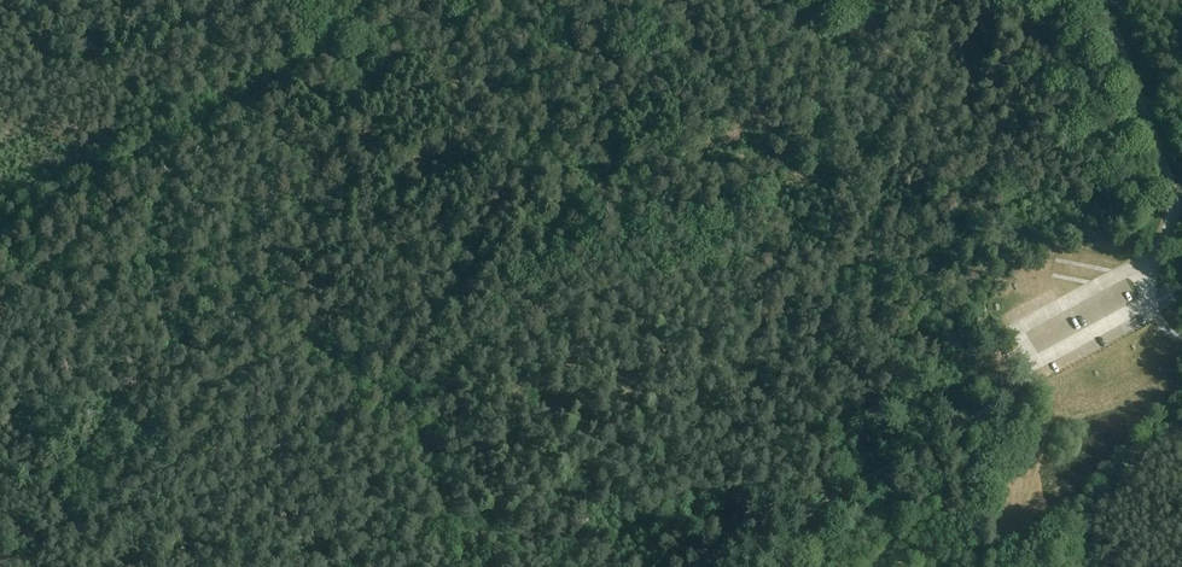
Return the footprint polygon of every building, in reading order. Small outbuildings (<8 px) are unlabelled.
[(1177,294),(1166,297),(1169,310),(1180,307),(1177,294)] [(1129,335),(1134,345),(1158,332),(1154,322),(1129,335)]
